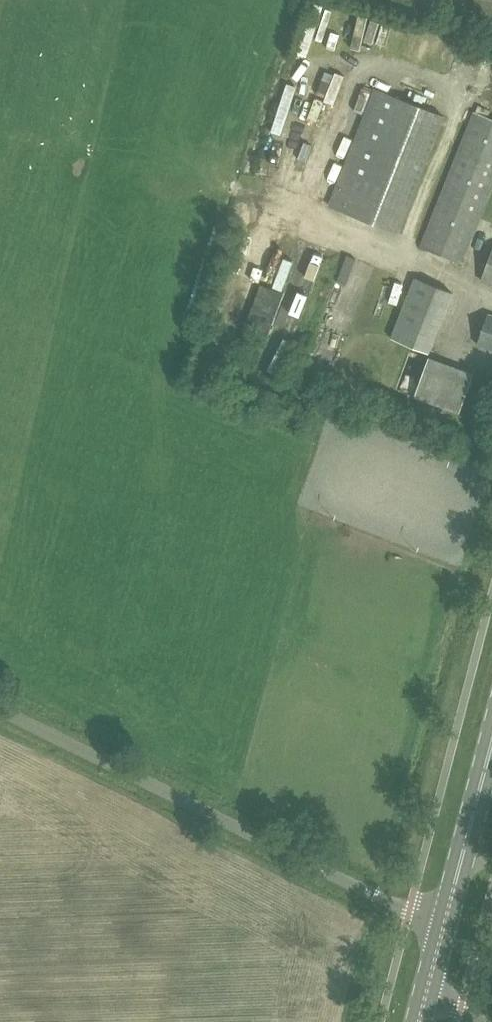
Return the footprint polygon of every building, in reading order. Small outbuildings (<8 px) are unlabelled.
[(398,233),(444,116),(376,89),(330,206),(398,233)] [(491,190),(491,119),(473,111),(420,246),(463,263),(491,190)] [(483,280),(491,283),(491,255),(483,280)] [(227,267),(218,288),(236,296),(245,274),(227,267)] [(430,352),(453,292),(414,277),(391,337),(430,352)] [(488,314),(478,344),(491,349),(491,315),(488,314)] [(430,359),(416,396),(462,412),(475,375),(430,359)]
